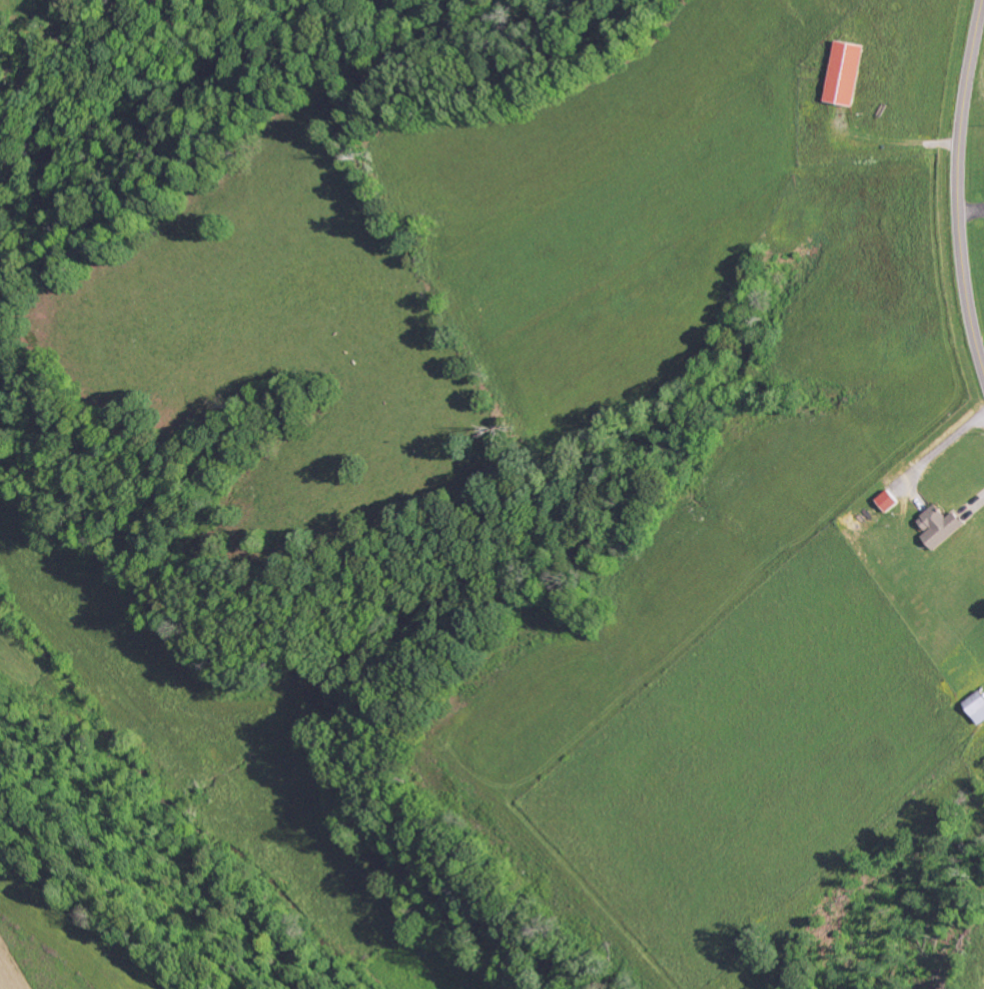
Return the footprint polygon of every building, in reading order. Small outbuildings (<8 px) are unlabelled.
[(859,106),(869,45),(840,40),(829,101),(859,106)] [(889,512),(902,505),(893,490),(880,498),(889,512)] [(959,511),(950,518),(942,505),(921,519),(931,533),(926,536),(936,551),(970,526),(959,511)] [(983,725),(983,690),(966,703),(983,725)]
